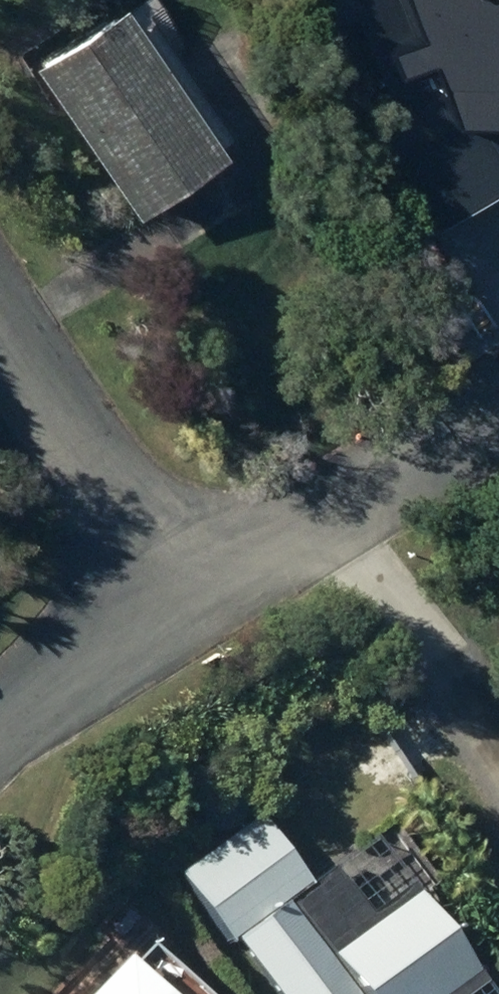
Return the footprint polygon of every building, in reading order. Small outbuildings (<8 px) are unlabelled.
[(215,137),(126,0),(121,0),(22,65),(118,211),(208,152),(203,145),(215,137)] [(362,124),(424,223),(498,176),(498,161),(452,87),(463,81),(463,36),(422,36),(408,0),(317,0),(362,124)] [(264,993),(474,993),(367,844),(301,891),(249,819),(168,877),(216,944),(224,938),(264,993)] [(147,960),(125,982),(108,966),(80,993),(181,993),(147,960)]
